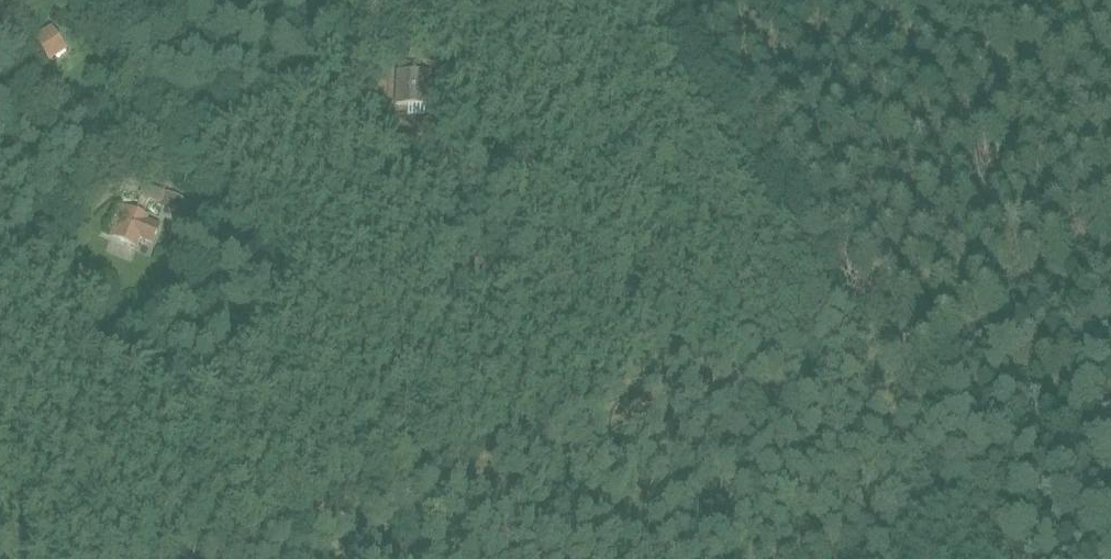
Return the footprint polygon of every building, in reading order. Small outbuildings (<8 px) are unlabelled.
[(49,62),(67,50),(49,26),(32,39),(49,62)] [(430,75),(400,74),(400,107),(430,108),(430,75)] [(178,210),(192,216),(195,206),(183,201),(183,200),(166,193),(160,208),(177,214),(178,210)] [(160,225),(148,220),(150,216),(117,203),(105,233),(137,246),(140,239),(152,244),(160,225)]
